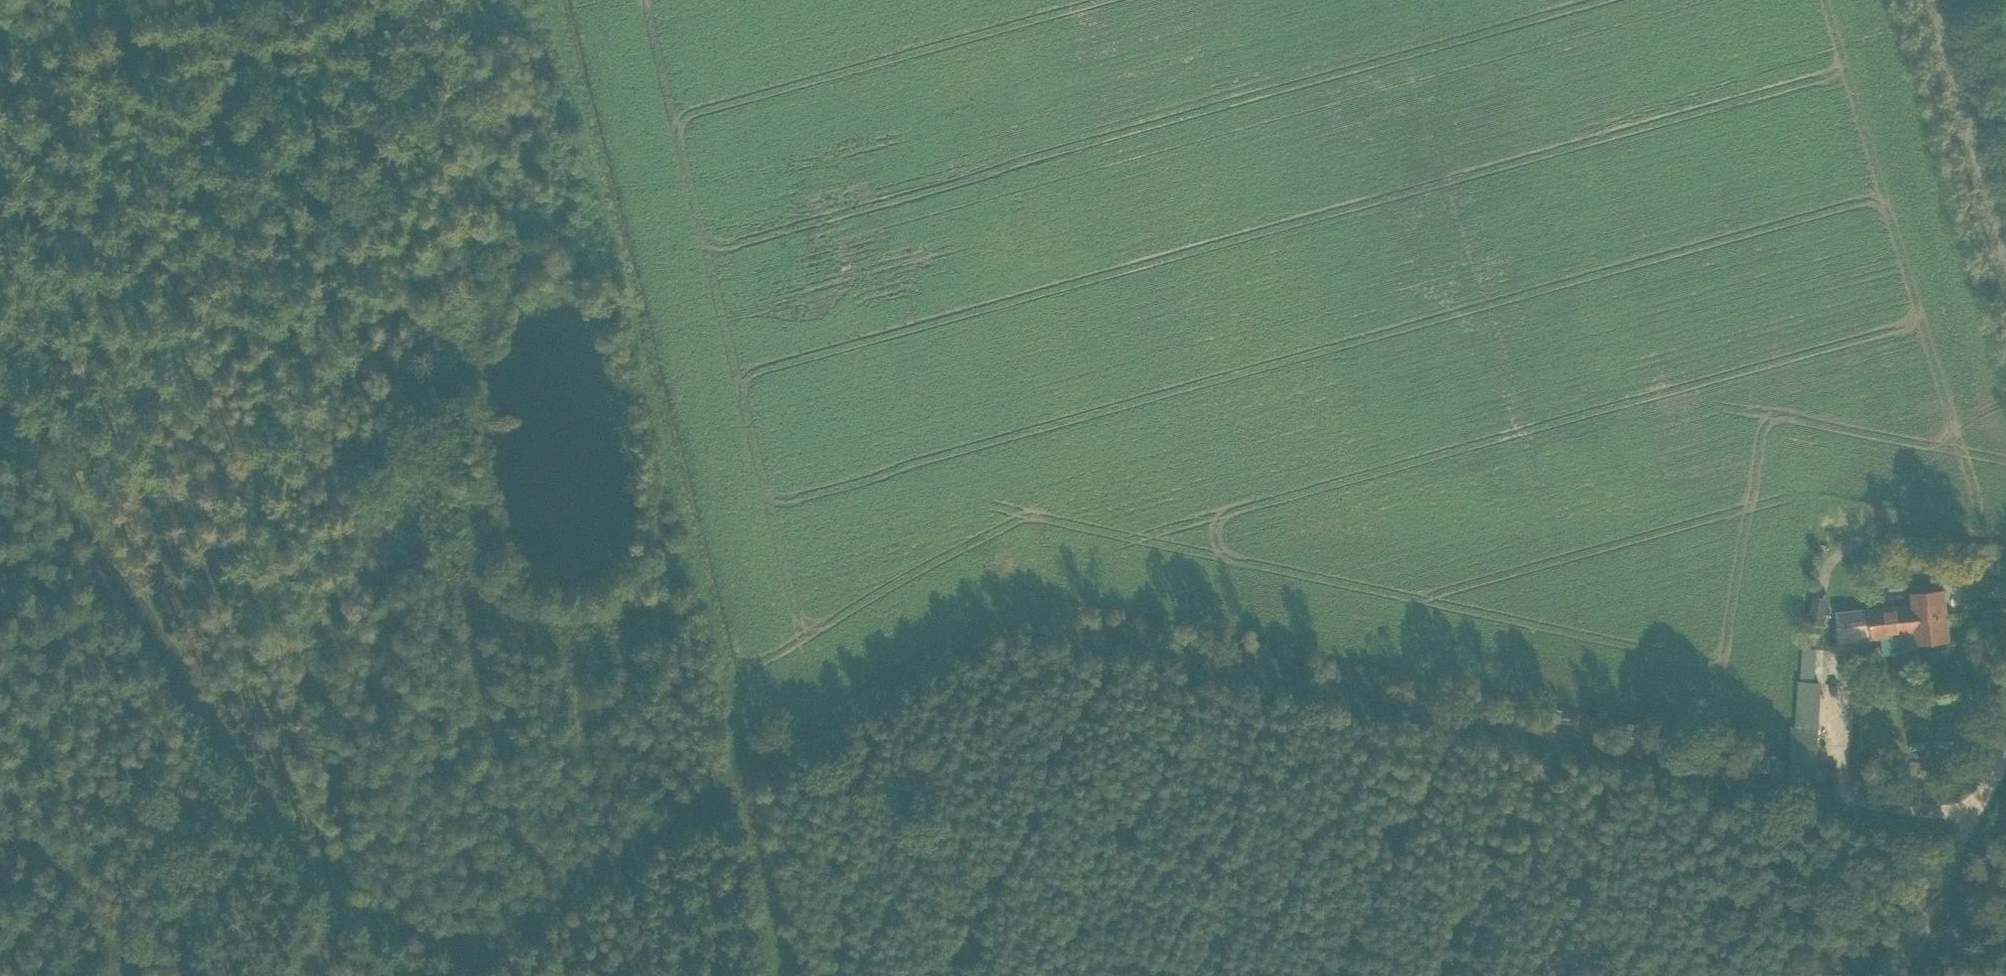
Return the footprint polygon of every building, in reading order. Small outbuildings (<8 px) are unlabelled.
[(1869,609),(1870,623),(1947,616),(1944,590),(1924,592),(1912,594),(1913,607),(1904,608),(1904,605),(1869,609)] [(1947,616),(1870,623),(1872,639),(1909,635),(1908,632),(1915,631),(1916,644),(1949,641),(1947,616)]
